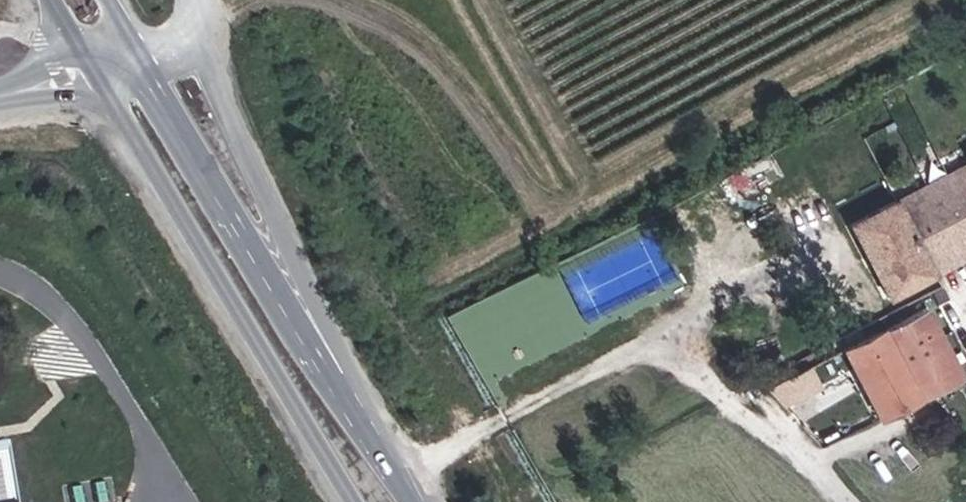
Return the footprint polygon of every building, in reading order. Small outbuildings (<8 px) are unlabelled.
[(942,187),(840,239),(878,316),(965,269),(965,175),(942,187)] [(894,416),(964,382),(965,386),(965,350),(956,330),(941,335),(931,315),(861,351),(894,416)] [(784,407),(825,386),(814,363),(772,384),(784,407)] [(0,452),(0,501),(34,501),(24,447),(0,452)]
